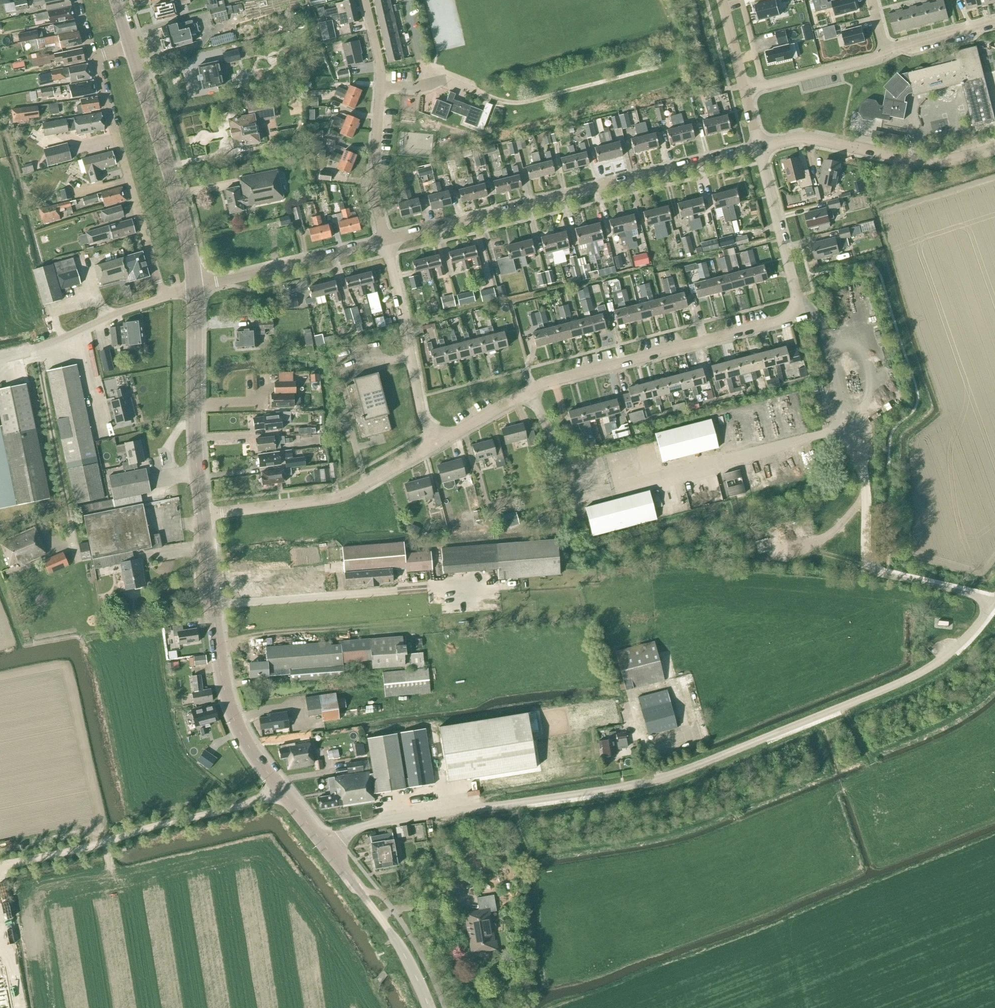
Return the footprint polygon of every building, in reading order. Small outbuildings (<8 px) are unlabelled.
[(14,3),(16,11),(28,9),(26,0),(14,3)] [(46,4),(47,11),(71,5),(69,0),(33,0),(34,7),(46,4)] [(153,7),(157,21),(177,16),(175,7),(190,3),(190,0),(173,0),(173,1),(153,7)] [(346,13),(356,10),(353,0),(351,0),(343,2),(336,4),(336,7),(324,10),(326,17),(346,13)] [(776,0),(754,6),(758,21),(780,15),(776,0)] [(834,1),(838,15),(857,10),(854,0),(839,0),(834,1)] [(930,4),(934,22),(948,19),(944,0),(940,0),(937,1),(937,2),(930,4)] [(977,7),(976,0),(964,0),(967,10),(977,7)] [(218,9),(225,7),(223,1),(216,2),(217,8),(218,9)] [(375,5),(378,16),(393,13),(390,1),(375,5)] [(923,6),(917,8),(921,26),(934,22),(930,4),(929,3),(923,4),(923,6)] [(910,9),(903,11),(907,29),(921,26),(917,8),(916,6),(910,8),(910,9)] [(49,19),(50,24),(74,19),(71,7),(35,15),(37,22),(49,19)] [(217,8),(211,10),(209,11),(211,19),(227,15),(225,7),(218,9),(217,8)] [(358,21),(356,10),(346,13),(347,17),(339,19),(340,25),(348,23),(348,24),(358,21)] [(896,11),(896,13),(889,15),(893,33),(907,29),(903,11),(902,10),(896,11)] [(378,16),(380,28),(395,24),(393,13),(378,16)] [(50,26),(50,30),(54,29),(55,36),(77,31),(75,21),(53,25),(50,26)] [(162,28),(165,40),(161,41),(163,50),(176,47),(192,43),(190,34),(200,32),(197,23),(193,24),(192,21),(176,25),(162,28)] [(320,25),(323,40),(335,38),(332,22),(320,25)] [(383,39),(389,38),(398,36),(395,24),(380,28),(383,39)] [(822,29),(824,35),(836,32),(834,26),(822,29)] [(845,46),(865,41),(861,27),(842,32),(845,46)] [(785,30),(775,33),(778,45),(788,42),(785,30)] [(36,32),(18,35),(20,43),(30,41),(38,40),(37,33),(36,32)] [(38,40),(30,41),(31,50),(39,49),(46,47),(46,45),(55,44),(60,43),(61,48),(81,45),(78,32),(42,39),(38,40)] [(383,39),(386,51),(401,47),(398,36),(389,38),(383,39)] [(342,45),(347,65),(362,62),(360,52),(361,52),(358,41),(342,45)] [(766,51),(769,63),(777,61),(777,62),(792,59),(789,45),(774,49),(774,50),(766,51)] [(931,68),(924,69),(922,68),(920,67),(918,68),(916,69),(915,72),(908,73),(899,76),(897,75),(885,87),(886,88),(883,106),(879,105),(878,104),(867,99),(860,104),(859,113),(864,120),(872,121),(877,118),(889,121),(890,117),(904,120),(907,103),(904,102),(908,94),(913,93),(914,96),(962,83),(972,127),(994,121),(976,46),(954,52),(954,53),(951,54),(947,56),(942,60),(938,62),(933,64),(932,65),(931,67),(931,68)] [(386,51),(389,63),(404,60),(401,47),(386,51)] [(85,61),(81,49),(54,55),(56,63),(62,62),(64,66),(85,61)] [(224,53),(226,61),(240,58),(238,50),(224,53)] [(32,60),(33,68),(51,64),(50,61),(55,60),(54,55),(32,60)] [(221,62),(198,66),(203,90),(223,86),(219,68),(222,68),(221,62)] [(70,77),(71,83),(91,79),(87,64),(51,71),(51,73),(37,76),(40,86),(53,83),(53,81),(70,77)] [(350,77),(348,71),(337,74),(338,80),(350,77)] [(70,85),(72,98),(96,93),(93,80),(70,85)] [(357,100),(361,91),(350,86),(347,92),(337,88),(336,91),(357,100)] [(54,96),(61,95),(60,87),(53,88),(54,96)] [(41,90),(42,98),(54,96),(53,88),(41,90)] [(708,92),(710,98),(722,95),(720,89),(708,92)] [(344,99),(342,105),(354,109),(357,100),(336,91),(334,95),(344,99)] [(464,123),(477,128),(483,130),(491,108),(485,105),(483,111),(453,100),(455,94),(449,92),(445,104),(436,100),(430,115),(445,121),(449,111),(466,117),(464,123)] [(100,109),(97,97),(80,101),(81,106),(77,107),(78,115),(91,112),(91,111),(100,109)] [(235,147),(259,142),(254,118),(275,114),(272,103),(269,104),(268,100),(247,105),(248,114),(229,118),(231,128),(230,128),(231,137),(233,137),(235,147)] [(50,115),(59,114),(58,103),(48,105),(50,115)] [(676,112),(682,110),(680,103),(674,104),(676,112)] [(716,105),(711,106),(718,132),(730,129),(727,116),(720,117),(716,105)] [(718,132),(711,106),(705,108),(708,120),(702,122),(706,135),(718,132)] [(27,108),(11,111),(14,124),(29,121),(29,119),(39,117),(37,107),(27,109),(27,108)] [(665,119),(662,107),(655,109),(657,121),(665,119)] [(101,113),(43,124),(45,136),(69,132),(69,131),(76,130),(77,135),(104,130),(103,122),(105,121),(103,114),(102,114),(101,113)] [(681,113),(675,115),(682,141),(694,138),(691,124),(684,126),(681,113)] [(619,116),(622,130),(631,127),(628,114),(619,116)] [(334,121),(355,129),(359,120),(347,115),(345,121),(335,117),(334,121)] [(670,144),(682,141),(675,115),(670,116),(673,129),(666,131),(670,144)] [(621,128),(618,116),(611,118),(614,130),(621,128)] [(355,129),(334,121),(332,124),(342,128),(340,134),(351,139),(355,129)] [(655,133),(649,135),(645,122),(640,124),(643,136),(646,150),(658,147),(655,133)] [(584,125),(587,139),(596,137),(592,123),(584,125)] [(646,150),(643,136),(640,124),(634,125),(637,138),(630,139),(634,153),(646,150)] [(610,132),(604,133),(610,159),(623,156),(619,142),(613,144),(610,132)] [(891,141),(892,136),(874,132),(873,137),(891,141)] [(598,162),(610,159),(604,133),(598,135),(601,147),(594,148),(598,162)] [(551,144),(549,134),(543,136),(545,145),(551,144)] [(559,142),(556,134),(551,135),(553,144),(559,142)] [(518,150),(526,148),(524,140),(516,142),(518,150)] [(517,154),(514,142),(508,144),(511,156),(517,154)] [(582,154),(575,155),(573,156),(576,168),(588,165),(585,153),(586,153),(584,143),(579,144),(582,154)] [(43,150),(48,167),(72,161),(67,144),(43,150)] [(576,168),(573,156),(575,155),(573,146),(568,147),(570,156),(561,159),(564,171),(576,168)] [(474,154),(477,164),(477,166),(484,165),(483,163),(480,150),(474,152),(474,154)] [(356,155),(344,151),(342,156),(332,152),(331,156),(352,165),(356,155)] [(91,183),(91,184),(102,181),(100,171),(104,170),(104,168),(115,165),(112,152),(82,160),(86,174),(87,174),(90,184),(91,183)] [(539,164),(541,164),(538,152),(530,154),(533,166),(526,168),(529,180),(542,177),(539,164)] [(547,162),(541,164),(539,164),(542,177),(554,173),(551,162),(552,161),(549,152),(545,153),(547,162)] [(339,163),(337,169),(349,174),(352,165),(331,156),(329,159),(339,163)] [(454,160),(456,168),(465,166),(463,158),(454,160)] [(798,180),(801,189),(813,186),(808,170),(802,171),(799,158),(783,162),(789,182),(798,180)] [(821,184),(821,187),(815,188),(818,200),(824,199),(823,196),(830,194),(832,187),(836,187),(840,164),(824,161),(820,184),(821,184)] [(34,172),(33,168),(28,169),(26,165),(21,166),(24,175),(34,172)] [(508,178),(506,179),(509,191),(521,188),(518,176),(519,176),(516,166),(512,167),(514,177),(508,178)] [(419,177),(426,175),(425,168),(417,170),(419,177)] [(506,179),(508,178),(505,169),(501,170),(503,179),(493,182),(496,194),(509,191),(506,179)] [(240,195),(238,187),(225,190),(230,214),(244,211),(243,207),(255,205),(255,206),(283,200),(277,170),(239,178),(243,194),(240,195)] [(320,180),(330,181),(331,173),(321,172),(320,180)] [(480,185),(473,187),(471,187),(474,199),(487,196),(484,186),(485,186),(482,174),(477,176),(480,185)] [(474,199),(471,187),(473,187),(471,177),(466,178),(469,188),(459,190),(462,202),(474,199)] [(439,182),(435,183),(442,208),(452,205),(448,191),(442,192),(439,182)] [(442,208),(435,183),(431,184),(434,194),(428,196),(431,210),(442,208)] [(126,200),(122,187),(82,198),(84,205),(99,201),(98,199),(102,198),(104,206),(126,200)] [(806,189),(808,197),(814,196),(812,187),(806,189)] [(71,199),(69,189),(60,192),(62,201),(71,199)] [(409,189),(405,190),(411,215),(422,213),(418,199),(412,200),(409,189)] [(736,189),(723,192),(730,221),(736,220),(732,205),(739,203),(736,189)] [(411,215),(405,190),(402,191),(404,202),(398,204),(401,218),(411,215)] [(730,221),(723,192),(711,196),(715,209),(721,208),(723,213),(721,213),(725,228),(731,227),(730,221)] [(701,198),(689,201),(692,215),(705,212),(701,198)] [(826,209),(805,214),(809,228),(829,223),(829,220),(835,218),(832,210),(841,208),(839,199),(828,202),(830,210),(826,211),(826,209)] [(690,232),(696,230),(693,220),(692,215),(689,201),(677,204),(680,218),(687,217),(690,232)] [(70,202),(39,209),(42,224),(60,219),(58,209),(71,206),(70,202)] [(124,217),(121,206),(101,212),(104,222),(124,217)] [(667,206),(655,210),(662,238),(668,237),(664,222),(671,220),(667,206)] [(292,209),(295,221),(302,219),(299,208),(292,209)] [(349,209),(345,210),(351,232),(360,230),(357,218),(351,219),(349,209)] [(341,235),(351,232),(345,210),(342,211),(341,211),(344,221),(338,223),(341,235)] [(656,239),(662,238),(655,210),(643,213),(646,227),(653,225),(656,239)] [(633,215),(621,218),(628,244),(633,243),(630,231),(637,229),(633,215)] [(289,216),(279,219),(281,226),(290,223),(289,216)] [(320,216),(316,217),(322,240),(331,237),(328,225),(322,226),(320,216)] [(312,218),(315,228),(309,230),(312,242),(322,240),(316,217),(312,218)] [(622,246),(628,244),(621,218),(609,221),(612,235),(619,233),(622,246)] [(699,218),(693,220),(696,230),(702,229),(699,218)] [(135,233),(131,220),(86,232),(89,243),(112,236),(113,239),(135,233)] [(599,224),(587,227),(594,255),(598,254),(599,253),(596,242),(603,240),(599,224)] [(594,255),(587,227),(575,230),(579,246),(585,244),(588,256),(594,255)] [(813,244),(817,259),(838,254),(838,251),(844,249),(844,248),(849,247),(847,239),(851,237),(849,229),(839,231),(841,237),(835,239),(835,238),(813,244)] [(565,232),(553,235),(560,263),(565,262),(562,250),(569,248),(565,232)] [(560,263),(553,235),(541,238),(545,254),(552,253),(554,264),(560,263)] [(748,243),(747,235),(734,238),(736,246),(748,243)] [(693,253),(689,237),(681,239),(685,255),(693,253)] [(701,243),(704,252),(719,249),(717,239),(701,243)] [(518,244),(522,257),(520,257),(522,267),(527,266),(524,256),(534,254),(531,240),(518,244)] [(605,257),(612,255),(609,243),(602,245),(605,257)] [(513,259),(520,257),(522,257),(518,244),(506,247),(508,257),(497,260),(501,276),(516,272),(513,259)] [(465,260),(467,260),(473,258),(476,267),(481,266),(478,256),(477,257),(475,246),(462,249),(465,260)] [(465,260),(462,249),(448,253),(451,264),(462,261),(464,270),(469,269),(467,260),(465,260)] [(750,263),(751,269),(755,283),(767,280),(763,266),(756,268),(751,250),(747,251),(750,263)] [(745,265),(750,263),(747,251),(742,253),(745,265)] [(123,280),(123,279),(128,278),(130,282),(149,276),(142,252),(94,266),(100,286),(123,280)] [(426,258),(428,269),(430,269),(437,267),(440,277),(445,275),(442,265),(441,266),(439,255),(426,258)] [(579,272),(576,256),(570,258),(574,273),(579,272)] [(639,266),(646,264),(649,264),(647,256),(633,259),(635,267),(639,266)] [(729,256),(724,257),(732,289),(744,286),(740,272),(733,274),(729,256)] [(723,276),(717,278),(721,292),(732,289),(724,257),(719,259),(723,276)] [(54,263),(61,289),(81,284),(74,258),(54,263)] [(428,269),(426,258),(412,262),(415,273),(425,270),(428,280),(433,278),(430,269),(428,269)] [(706,262),(701,263),(709,295),(721,292),(717,278),(710,280),(706,262)] [(653,272),(660,271),(658,263),(651,265),(653,272)] [(684,267),(685,272),(697,269),(696,265),(695,263),(684,267)] [(709,295),(701,263),(696,265),(700,282),(694,284),(698,298),(709,295)] [(755,283),(751,269),(750,263),(745,265),(746,270),(740,272),(744,286),(755,283)] [(52,265),(33,270),(43,305),(62,300),(52,265)] [(589,279),(586,265),(579,267),(582,281),(589,279)] [(600,276),(616,272),(614,267),(598,271),(600,276)] [(555,283),(552,271),(545,273),(548,285),(555,283)] [(588,273),(590,280),(599,278),(598,271),(588,273)] [(372,293),(377,292),(375,282),(374,283),(371,272),(358,275),(361,286),(363,286),(370,284),(372,293)] [(546,285),(544,273),(537,275),(540,286),(546,285)] [(363,286),(361,286),(358,275),(345,279),(347,289),(358,287),(361,296),(365,295),(363,286)] [(409,278),(412,289),(420,287),(417,276),(409,278)] [(667,279),(675,310),(687,307),(683,293),(676,294),(672,277),(671,278),(667,279)] [(621,291),(618,281),(616,279),(610,281),(614,293),(615,292),(621,291)] [(666,297),(660,299),(664,313),(675,310),(667,279),(662,280),(666,297)] [(335,281),(322,284),(325,295),(334,293),(336,302),(341,301),(339,291),(338,292),(335,281)] [(647,296),(648,302),(652,317),(664,313),(660,299),(653,301),(648,283),(644,285),(647,296)] [(325,295),(322,284),(309,288),(311,298),(305,300),(306,305),(316,302),(315,297),(325,295)] [(507,296),(504,286),(497,287),(499,298),(507,296)] [(480,292),(482,302),(496,299),(493,288),(480,292)] [(624,302),(621,291),(615,292),(620,309),(613,311),(617,326),(629,323),(625,308),(626,308),(624,302)] [(372,293),(367,295),(372,314),(382,312),(379,299),(377,292),(372,293)] [(457,295),(459,305),(475,302),(472,292),(457,295)] [(441,298),(444,309),(455,306),(452,294),(441,298)] [(285,310),(298,307),(296,296),(283,299),(285,310)] [(590,299),(585,300),(588,312),(594,310),(590,299)] [(582,335),(594,332),(590,318),(588,312),(585,300),(580,301),(585,319),(578,321),(582,335)] [(648,302),(637,305),(641,320),(652,317),(648,302)] [(568,305),(562,307),(565,318),(571,317),(568,305)] [(590,318),(594,332),(605,329),(603,321),(608,319),(604,305),(597,307),(599,315),(590,318)] [(637,305),(626,308),(625,308),(629,323),(641,320),(637,305)] [(356,307),(349,309),(353,324),(360,322),(356,307)] [(484,316),(482,309),(476,311),(478,318),(484,316)] [(539,312),(542,324),(547,322),(544,311),(539,312)] [(539,312),(534,314),(537,325),(538,325),(542,324),(539,312)] [(236,330),(237,349),(256,348),(255,335),(265,335),(265,329),(274,329),(273,315),(258,316),(259,329),(255,329),(236,330)] [(386,327),(383,317),(375,319),(377,329),(386,327)] [(124,335),(142,332),(141,321),(124,324),(124,327),(110,328),(111,337),(124,335)] [(578,321),(567,324),(571,338),(582,335),(578,321)] [(543,324),(542,324),(538,325),(539,331),(532,333),(536,347),(548,344),(544,330),(543,324)] [(567,324),(555,327),(559,341),(571,338),(567,324)] [(487,328),(489,336),(491,335),(495,350),(507,347),(504,332),(494,335),(492,327),(487,328)] [(548,344),(559,341),(555,327),(544,330),(548,344)] [(491,335),(489,336),(482,338),(480,330),(475,331),(477,339),(479,338),(483,353),(495,350),(491,335)] [(124,335),(111,337),(112,346),(122,345),(122,343),(126,342),(126,346),(144,343),(142,332),(124,335)] [(479,338),(477,339),(470,341),(467,333),(463,334),(465,342),(467,342),(471,357),(483,353),(479,338)] [(324,346),(322,335),(314,337),(317,348),(324,346)] [(451,337),(453,345),(454,345),(458,360),(471,357),(467,342),(465,342),(458,344),(455,336),(451,337)] [(454,345),(453,345),(445,347),(443,339),(439,340),(441,348),(442,348),(446,363),(458,360),(454,345)] [(442,348),(441,348),(433,350),(431,342),(426,343),(428,352),(430,351),(434,366),(446,363),(442,348)] [(785,347),(772,350),(776,365),(774,366),(777,374),(781,373),(779,364),(789,362),(786,352),(785,347)] [(797,349),(786,352),(789,362),(789,364),(800,361),(797,349)] [(105,371),(112,369),(108,350),(100,351),(105,371)] [(760,353),(764,368),(762,369),(764,378),(769,376),(767,368),(774,366),(776,365),(772,350),(760,353)] [(748,357),(752,372),(750,372),(752,381),(757,380),(754,371),(762,369),(764,368),(760,353),(748,357)] [(748,357),(736,360),(740,375),(738,375),(740,384),(745,383),(742,374),(750,372),(752,372),(748,357)] [(738,375),(740,375),(736,360),(723,363),(727,378),(726,379),(728,387),(732,386),(730,377),(738,375)] [(727,378),(723,363),(711,366),(715,381),(713,381),(716,390),(720,389),(718,381),(726,379),(727,378)] [(47,371),(75,504),(105,498),(76,365),(47,371)] [(701,369),(689,372),(693,387),(691,388),(693,396),(698,395),(695,386),(705,384),(701,369)] [(691,388),(693,387),(689,372),(677,375),(681,390),(679,391),(681,399),(685,398),(683,390),(691,388)] [(355,384),(346,386),(360,439),(391,431),(387,415),(389,415),(378,373),(353,379),(355,384)] [(311,382),(319,382),(318,374),(310,375),(311,382)] [(671,393),(679,391),(681,390),(677,375),(664,379),(668,394),(667,394),(669,403),(673,402),(671,393)] [(780,386),(777,377),(766,380),(768,389),(780,386)] [(667,394),(668,394),(664,379),(652,382),(656,397),(654,397),(657,406),(661,405),(659,396),(667,394)] [(274,382),(275,394),(271,394),(271,407),(294,407),(294,405),(300,405),(300,398),(293,398),(293,394),(297,394),(296,382),(274,382)] [(640,385),(644,400),(642,400),(645,409),(649,408),(647,399),(654,397),(656,397),(652,382),(640,385)] [(2,426),(0,426),(0,509),(50,499),(26,384),(0,389),(0,414),(2,426)] [(644,400),(640,385),(628,388),(629,394),(623,396),(626,409),(633,407),(632,403),(642,400),(644,400)] [(125,389),(109,393),(118,431),(127,429),(125,421),(132,419),(127,398),(128,398),(125,389)] [(608,416),(609,422),(612,432),(617,431),(617,429),(613,415),(620,413),(616,399),(604,403),(608,416)] [(687,410),(699,407),(697,401),(685,404),(687,410)] [(674,412),(686,409),(684,402),(672,406),(674,412)] [(596,419),(608,416),(604,403),(592,406),(596,419)] [(673,410),(671,403),(662,405),(664,412),(673,410)] [(580,409),(584,422),(588,439),(593,437),(589,421),(596,419),(592,406),(580,409)] [(584,422),(580,409),(568,412),(571,426),(578,424),(582,440),(588,439),(584,422)] [(266,431),(279,429),(277,420),(281,419),(281,421),(290,421),(290,412),(276,412),(276,413),(265,415),(265,417),(253,418),(255,430),(265,428),(266,431)] [(655,434),(662,462),(718,448),(711,420),(655,434)] [(612,432),(609,422),(604,424),(606,434),(612,432)] [(522,424),(502,429),(506,444),(526,439),(528,446),(537,444),(533,430),(525,433),(522,424)] [(614,439),(630,435),(627,424),(621,425),(618,429),(617,429),(617,431),(612,432),(614,439)] [(274,437),(256,439),(258,451),(280,449),(280,444),(285,444),(284,436),(274,437)] [(573,446),(571,436),(563,438),(566,448),(573,446)] [(129,462),(122,463),(124,471),(137,468),(136,463),(144,461),(140,441),(125,444),(129,462)] [(494,448),(492,441),(472,446),(477,461),(494,457),(497,468),(506,466),(500,447),(494,448)] [(291,451),(258,455),(260,467),(281,465),(280,459),(288,458),(292,457),(291,451)] [(285,460),(286,469),(305,466),(304,458),(285,460)] [(442,483),(444,483),(445,487),(448,489),(452,488),(454,485),(452,480),(463,477),(466,488),(474,486),(471,475),(465,476),(461,460),(437,466),(442,483)] [(329,464),(331,478),(338,477),(337,463),(329,464)] [(81,506),(83,515),(142,503),(141,494),(151,492),(146,469),(109,476),(114,499),(81,506)] [(291,475),(291,469),(262,472),(262,476),(261,476),(262,485),(284,482),(283,476),(291,475)] [(319,470),(320,482),(330,481),(329,469),(319,470)] [(727,498),(744,493),(738,470),(721,474),(727,498)] [(409,501),(425,497),(432,495),(433,495),(432,495),(428,478),(405,484),(409,501)] [(712,501),(719,500),(717,484),(709,486),(712,501)] [(654,507),(661,506),(659,490),(652,491),(654,507)] [(585,508),(592,536),(656,519),(648,491),(614,500),(585,508)] [(433,498),(435,506),(442,505),(438,493),(432,495),(433,495),(432,495),(433,498)] [(142,503),(83,515),(92,559),(93,559),(95,569),(120,564),(125,589),(144,586),(139,560),(134,561),(132,551),(144,549),(145,551),(161,547),(159,534),(151,536),(151,535),(150,534),(149,534),(142,503)] [(480,510),(473,512),(476,521),(482,519),(480,510)] [(498,517),(501,529),(519,524),(516,513),(498,517)] [(538,516),(539,524),(549,522),(548,515),(538,516)] [(1,545),(10,566),(20,562),(21,566),(46,555),(34,527),(8,539),(9,541),(1,545)] [(497,569),(498,580),(560,575),(557,540),(440,549),(442,574),(497,569)] [(78,544),(82,561),(92,559),(88,542),(78,544)] [(404,542),(342,547),(344,573),(345,573),(346,586),(367,584),(367,587),(378,586),(378,583),(393,582),(392,570),(406,569),(406,572),(432,570),(431,552),(405,554),(404,542)] [(69,566),(63,553),(43,561),(49,575),(69,566)] [(199,641),(197,629),(183,631),(182,625),(172,626),(174,637),(178,636),(179,645),(199,641)] [(372,669),(405,666),(402,637),(370,639),(372,661),(372,669)] [(333,678),(344,677),(343,663),(372,661),(370,639),(341,641),(341,644),(331,645),(333,678)] [(266,662),(250,664),(251,677),(290,674),(291,681),(333,678),(331,645),(331,642),(265,647),(266,662)] [(664,680),(654,642),(615,652),(626,691),(664,680)] [(194,657),(195,666),(207,664),(206,655),(194,657)] [(383,673),(385,697),(430,693),(427,668),(383,673)] [(203,691),(201,675),(192,677),(193,692),(192,692),(194,704),(213,701),(210,689),(203,691)] [(638,698),(647,735),(677,728),(667,690),(638,698)] [(323,722),(339,719),(338,712),(342,712),(342,708),(346,707),(345,698),(337,699),(336,694),(305,698),(308,716),(321,714),(323,722)] [(214,706),(207,707),(206,705),(197,708),(198,712),(192,713),(196,726),(218,721),(214,706)] [(268,717),(259,718),(261,729),(273,728),(273,730),(289,728),(288,723),(293,722),(292,717),(288,718),(287,712),(267,715),(268,717)] [(444,760),(446,771),(447,779),(448,782),(536,768),(527,713),(439,727),(444,760)] [(397,733),(367,738),(373,773),(370,774),(370,771),(333,777),(328,778),(331,796),(319,798),(321,809),(342,805),(343,807),(374,802),(373,794),(376,793),(406,789),(434,784),(432,773),(430,762),(425,729),(401,733),(408,778),(404,779),(397,733)] [(626,740),(625,733),(616,734),(615,731),(608,732),(609,739),(599,741),(600,749),(602,749),(603,757),(616,755),(614,742),(626,740)] [(286,766),(287,765),(288,769),(314,764),(315,771),(323,769),(321,760),(313,762),(310,742),(295,745),(294,743),(280,746),(281,749),(277,750),(280,759),(285,758),(286,766)] [(204,750),(197,761),(209,770),(217,758),(204,750)] [(346,763),(348,773),(363,770),(361,761),(346,763)] [(402,826),(404,837),(412,836),(410,825),(402,826)] [(397,865),(393,840),(392,834),(370,837),(375,869),(397,865)] [(489,896),(477,898),(478,904),(490,902),(489,896)] [(468,913),(465,913),(467,928),(469,928),(470,932),(468,932),(469,939),(472,940),(474,950),(483,948),(484,951),(493,949),(492,942),(494,942),(491,924),(488,924),(486,910),(471,912),(471,913),(468,914),(468,913)] [(4,979),(0,980),(0,978),(0,1007),(10,1007),(4,979)]
